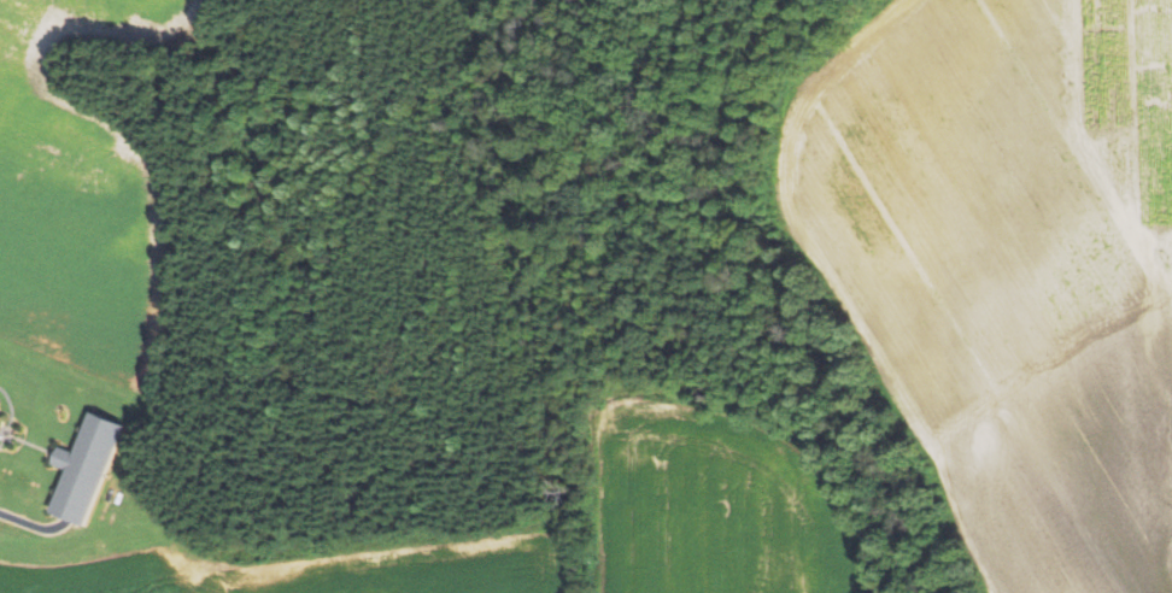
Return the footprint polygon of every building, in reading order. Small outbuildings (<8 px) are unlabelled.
[(57,444),(76,452),(69,471),(49,463),(57,444)]
